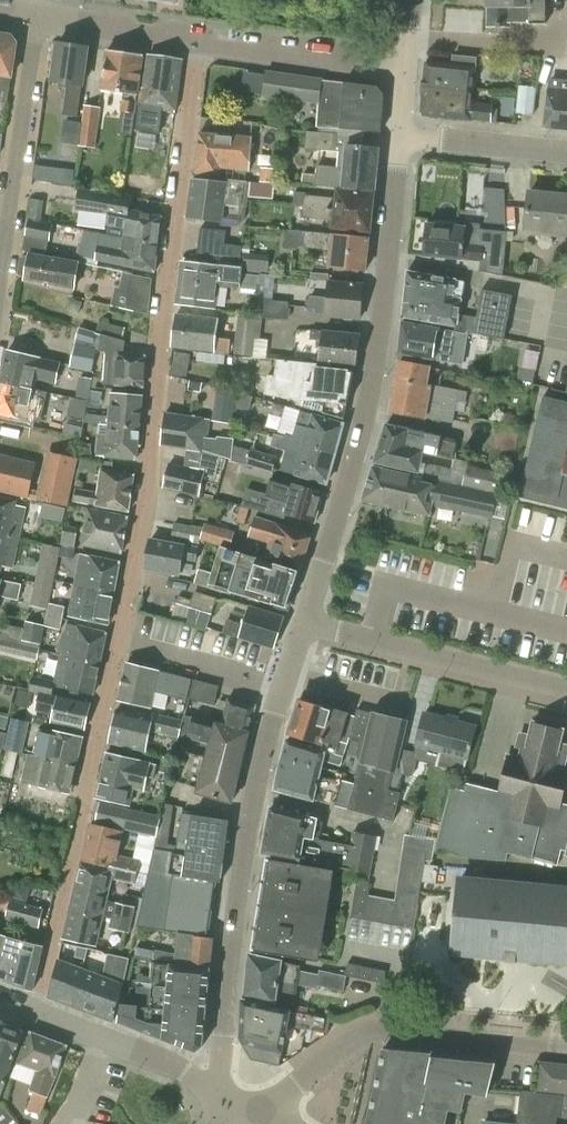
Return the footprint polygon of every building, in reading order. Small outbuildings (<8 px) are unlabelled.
[(487,28),(510,28),(510,23),(546,24),(546,0),(488,0),(487,28)] [(8,104),(11,80),(13,80),(17,48),(13,37),(0,35),(0,103),(8,104)] [(67,84),(62,115),(78,118),(82,86),(88,48),(58,43),(52,81),(67,84)] [(123,96),(121,112),(124,113),(123,126),(133,128),(143,57),(107,51),(101,93),(123,96)] [(159,134),(162,112),(176,114),(183,63),(149,58),(144,90),(142,90),(139,108),(136,130),(134,130),(125,191),(134,193),(143,139),(156,141),(157,134),(159,134)] [(423,82),(423,89),(474,94),(476,68),(426,63),(424,82),(423,82)] [(566,130),(566,64),(563,64),(550,73),(548,90),(544,128),(566,130)] [(317,128),(353,131),(381,134),(384,95),(377,87),(344,84),(323,80),(323,79),(287,74),(287,75),(264,72),(264,74),(243,72),(241,91),(262,94),(262,96),(319,104),(317,128)] [(515,113),(533,115),(536,88),(518,86),(515,113)] [(474,94),(423,89),(422,96),(423,96),(421,116),(492,122),(493,106),(473,104),(474,94)] [(100,107),(84,105),(78,147),(95,149),(100,107)] [(321,150),(322,143),(323,133),(307,132),(305,149),(321,150)] [(252,139),(199,134),(195,176),(220,179),(221,169),(249,172),(252,139)] [(343,189),(375,192),(379,150),(347,147),(345,168),(317,166),(316,174),(303,173),(302,185),(343,189)] [(53,190),(75,194),(76,188),(72,187),(75,170),(36,163),(34,179),(55,183),(53,190)] [(264,166),(263,181),(254,181),(253,196),(278,197),(279,166),(264,166)] [(224,205),(239,206),(236,226),(245,220),(247,207),(244,207),(247,181),(227,179),(227,185),(193,182),(189,220),(222,224),(224,205)] [(125,230),(124,240),(158,246),(162,219),(129,212),(132,196),(78,186),(75,209),(110,216),(109,226),(125,230)] [(491,187),(491,222),(509,222),(510,187),(491,187)] [(337,199),(306,196),(303,219),(331,222),(330,230),(371,234),(375,194),(338,190),(337,199)] [(525,231),(566,235),(566,197),(529,193),(525,231)] [(51,223),(27,219),(24,236),(48,240),(51,223)] [(429,226),(426,257),(482,261),(483,244),(465,243),(466,229),(429,226)] [(201,242),(199,260),(199,259),(241,263),(243,248),(226,246),(228,232),(210,230),(209,243),(201,242)] [(158,246),(124,240),(123,245),(116,244),(117,239),(80,231),(79,237),(84,238),(81,258),(154,274),(158,246)] [(332,252),(330,269),(366,272),(369,240),(287,232),(286,248),(332,252)] [(28,258),(23,259),(21,275),(25,278),(25,281),(56,286),(56,284),(75,288),(79,263),(29,255),(28,258)] [(183,262),(178,305),(216,309),(219,287),(229,288),(240,290),(240,289),(242,274),(242,273),(243,266),(241,266),(241,264),(199,260),(196,259),(196,264),(183,262)] [(476,320),(459,316),(464,284),(408,273),(403,317),(456,327),(456,332),(503,341),(512,296),(482,289),(476,320)] [(124,309),(149,315),(152,279),(132,275),(124,309)] [(308,317),(325,319),(361,322),(364,285),(329,282),(327,297),(309,296),(308,317)] [(258,298),(256,316),(262,317),(287,320),(289,302),(273,300),(258,298)] [(173,347),(228,354),(230,339),(217,338),(219,322),(177,316),(173,347)] [(238,317),(234,355),(258,358),(260,338),(262,319),(256,318),(238,317)] [(453,332),(439,330),(404,324),(399,355),(448,363),(453,332)] [(98,350),(101,350),(104,335),(79,327),(69,367),(93,372),(98,350)] [(359,337),(322,333),(310,332),(309,340),(321,341),(319,364),(355,368),(359,337)] [(104,335),(101,350),(107,351),(104,380),(92,379),(91,388),(111,390),(112,386),(143,388),(146,357),(123,355),(125,342),(104,335)] [(8,351),(1,383),(34,390),(36,380),(55,384),(60,363),(41,359),(8,351)] [(172,376),(188,378),(191,353),(175,351),(172,376)] [(322,412),(321,414),(344,421),(353,374),(318,369),(318,367),(278,362),(277,376),(267,375),(264,396),(297,401),(297,405),(322,412)] [(425,419),(453,424),(459,391),(433,386),(433,387),(427,386),(430,368),(399,362),(389,412),(425,419)] [(521,364),(518,380),(534,383),(537,367),(521,364)] [(1,383),(0,388),(0,415),(40,424),(48,393),(34,390),(1,383)] [(216,390),(212,422),(232,424),(236,393),(216,390)] [(84,424),(99,426),(139,430),(142,397),(111,394),(109,416),(85,413),(84,424)] [(521,490),(566,501),(566,402),(543,396),(521,490)] [(286,437),(282,450),(287,451),(287,453),(303,458),(306,448),(335,456),(344,426),(301,413),(293,439),(286,437)] [(166,415),(162,448),(205,454),(210,421),(166,415)] [(497,422),(491,449),(514,454),(520,428),(497,422)] [(139,430),(99,426),(97,456),(136,460),(139,430)] [(511,475),(469,465),(470,462),(454,458),(457,444),(456,442),(386,426),(377,465),(420,475),(420,477),(496,495),(497,494),(506,496),(511,475)] [(275,434),(271,446),(282,450),(286,437),(278,435),(275,434)] [(229,460),(272,473),(277,456),(250,448),(249,450),(233,446),(229,460)] [(287,453),(281,473),(326,486),(335,456),(306,448),(303,458),(287,453)] [(514,454),(491,449),(488,461),(511,467),(514,454)] [(43,503),(66,508),(78,458),(46,450),(37,491),(30,489),(36,464),(0,456),(0,491),(28,497),(43,501),(43,503)] [(184,470),(169,466),(164,489),(197,497),(202,476),(212,478),(216,465),(187,458),(184,470)] [(226,463),(221,483),(236,486),(241,466),(226,463)] [(422,484),(423,480),(373,469),(362,502),(430,516),(433,505),(491,519),(496,496),(468,490),(436,483),(436,488),(422,484)] [(99,492),(74,488),(72,502),(96,507),(129,512),(134,476),(102,471),(99,492)] [(288,504),(284,515),(314,524),(323,495),(271,479),(266,497),(288,504)] [(19,538),(26,508),(8,504),(9,500),(0,498),(0,533),(19,538)] [(66,508),(43,503),(40,515),(62,521),(66,508)] [(89,509),(82,546),(121,554),(128,518),(89,509)] [(265,559),(300,570),(311,536),(255,518),(249,537),(270,544),(265,559)] [(171,539),(199,544),(202,528),(174,523),(171,539)] [(200,540),(220,546),(225,529),(205,523),(200,540)] [(0,533),(0,565),(12,568),(19,538),(0,533)] [(151,540),(145,571),(179,577),(182,560),(196,563),(198,548),(151,540)] [(62,548),(59,547),(57,561),(72,563),(75,548),(62,545),(62,548)] [(214,573),(211,586),(286,609),(297,572),(221,549),(213,573),(214,573)] [(81,554),(75,585),(114,594),(120,562),(81,554)] [(194,581),(211,586),(214,573),(213,573),(198,568),(194,581)] [(54,576),(37,572),(36,576),(35,583),(52,587),(53,580),(54,576)] [(11,598),(14,582),(2,580),(0,580),(0,595),(11,598)] [(49,598),(52,587),(35,583),(32,595),(49,598)] [(114,594),(75,585),(70,617),(108,625),(114,594)] [(48,603),(43,624),(46,625),(46,627),(60,630),(65,606),(48,603)] [(184,623),(207,631),(211,618),(212,614),(190,608),(184,623)] [(211,618),(207,631),(224,636),(237,640),(238,639),(274,649),(283,618),(250,608),(244,627),(228,622),(228,623),(211,618)] [(0,633),(0,640),(41,649),(46,627),(46,625),(43,624),(25,620),(24,628),(2,623),(0,633)] [(68,626),(61,656),(100,666),(107,635),(68,626)] [(38,660),(41,649),(0,640),(0,650),(38,660)] [(33,675),(29,691),(34,692),(38,693),(53,696),(53,695),(55,687),(93,695),(100,666),(61,656),(56,681),(34,675),(33,675)] [(193,681),(128,665),(119,701),(152,710),(153,706),(165,709),(169,697),(188,702),(188,701),(193,681)] [(193,680),(193,681),(188,701),(215,707),(219,687),(193,680)] [(38,693),(33,711),(54,716),(52,722),(85,730),(91,705),(58,697),(53,696),(38,693)] [(184,720),(179,739),(180,739),(180,737),(202,744),(202,746),(211,749),(199,792),(232,803),(243,754),(257,708),(229,700),(222,726),(186,716),(185,721),(184,720)] [(350,738),(351,739),(357,716),(347,713),(349,708),(331,704),(330,709),(299,700),(289,736),(319,744),(317,749),(344,758),(350,738)] [(150,730),(179,739),(184,720),(152,712),(151,718),(117,710),(109,744),(146,752),(150,730)] [(356,757),(360,763),(372,717),(357,713),(357,716),(351,739),(360,741),(356,757)] [(355,785),(348,810),(395,823),(403,794),(389,790),(394,772),(394,773),(401,749),(400,749),(407,724),(375,715),(374,718),(372,717),(360,763),(355,785)] [(424,715),(416,745),(467,757),(475,728),(424,715)] [(6,730),(9,718),(0,716),(0,728),(6,730)] [(11,718),(5,750),(18,753),(18,752),(23,753),(29,722),(11,718)] [(435,851),(462,859),(506,862),(508,855),(558,867),(562,851),(565,851),(566,845),(566,810),(561,808),(566,787),(566,772),(557,770),(558,763),(564,765),(566,754),(566,749),(558,747),(562,730),(534,722),(529,740),(519,737),(517,747),(522,749),(520,760),(507,757),(497,800),(466,792),(451,788),(435,851)] [(27,754),(27,755),(77,767),(83,739),(54,732),(48,758),(27,754)] [(342,768),(344,758),(317,749),(288,741),(283,758),(321,769),(323,763),(342,768)] [(417,753),(401,749),(394,773),(411,777),(417,753)] [(5,750),(0,773),(0,776),(13,778),(18,753),(5,750)] [(107,754),(97,799),(130,806),(134,789),(144,792),(147,778),(154,779),(157,766),(107,754)] [(77,767),(27,755),(21,783),(70,795),(77,767)] [(319,778),(321,769),(283,758),(275,791),(328,805),(335,782),(319,778)] [(335,807),(348,810),(355,785),(342,782),(335,807)] [(101,804),(96,823),(155,838),(160,819),(101,804)] [(263,855),(346,870),(345,877),(368,882),(377,838),(353,833),(350,848),(314,841),(318,821),(271,808),(263,855)] [(177,845),(225,853),(230,821),(182,814),(177,845)] [(90,827),(81,862),(115,870),(115,868),(134,873),(138,860),(118,854),(123,834),(90,827)] [(148,879),(215,889),(215,883),(221,884),(225,853),(177,845),(176,853),(154,850),(148,877),(148,879)] [(406,850),(404,864),(426,867),(428,854),(406,850)] [(330,871),(266,860),(251,951),(315,962),(330,871)] [(112,879),(146,886),(148,879),(148,877),(134,873),(115,868),(115,870),(81,862),(77,882),(98,887),(96,895),(108,898),(112,879)] [(404,864),(401,877),(424,880),(426,867),(404,864)] [(401,877),(399,890),(421,894),(424,880),(401,877)] [(178,933),(178,934),(207,938),(215,889),(148,879),(146,886),(138,922),(136,928),(178,933)] [(452,959),(566,969),(566,889),(460,879),(452,959)] [(113,917),(132,921),(136,906),(107,899),(108,898),(96,895),(98,887),(77,882),(70,911),(103,918),(104,915),(112,917),(111,920),(113,920),(113,917)] [(364,921),(369,899),(368,899),(370,885),(357,883),(355,895),(353,907),(351,919),(364,921)] [(397,903),(418,907),(419,907),(421,894),(399,890),(397,903)] [(369,899),(364,921),(379,923),(383,901),(369,899)] [(6,920),(39,930),(44,910),(10,900),(6,920)] [(383,901),(379,923),(414,929),(418,907),(397,903),(383,901)] [(97,947),(103,918),(70,911),(64,939),(97,947)] [(129,933),(132,921),(113,917),(113,920),(111,920),(109,928),(129,933)] [(152,962),(171,966),(210,970),(213,939),(207,938),(178,934),(176,954),(136,946),(134,958),(152,962)] [(32,990),(43,948),(0,936),(0,982),(32,990)] [(85,959),(87,948),(76,946),(74,957),(85,959)] [(86,972),(76,1007),(114,1021),(121,986),(123,987),(129,958),(108,954),(103,979),(86,972)] [(244,998),(292,1008),(297,984),(317,988),(318,986),(343,991),(345,977),(319,971),(318,975),(299,971),(300,967),(248,956),(244,998)] [(76,1007),(86,972),(59,961),(50,998),(76,1007)] [(208,992),(210,970),(171,966),(152,962),(150,977),(138,976),(137,982),(146,983),(146,985),(168,988),(208,992)] [(348,964),(345,977),(383,985),(386,972),(348,964)] [(148,994),(147,1007),(166,1011),(206,1015),(208,992),(168,988),(146,985),(145,988),(136,987),(136,993),(148,994)] [(242,1041),(246,1047),(254,1060),(280,1066),(283,1053),(288,1027),(318,1032),(328,1034),(330,1020),(291,1013),(245,1003),(242,1041)] [(127,1027),(196,1053),(202,1048),(206,1015),(166,1011),(147,1007),(136,1006),(130,1005),(127,1027)] [(6,1082),(25,1034),(22,1033),(22,1028),(11,1024),(6,1027),(1,1025),(0,1027),(0,1098),(6,1082)] [(27,1110),(42,1115),(68,1047),(30,1033),(19,1064),(35,1070),(29,1089),(33,1091),(27,1110)] [(449,1110),(461,1113),(466,1092),(488,1096),(496,1060),(384,1049),(368,1123),(446,1123),(449,1110)] [(543,1061),(542,1090),(523,1089),(521,1123),(566,1123),(566,1062),(543,1061)] [(18,1123),(4,1105),(0,1103),(0,1123),(19,1123),(18,1123)]
